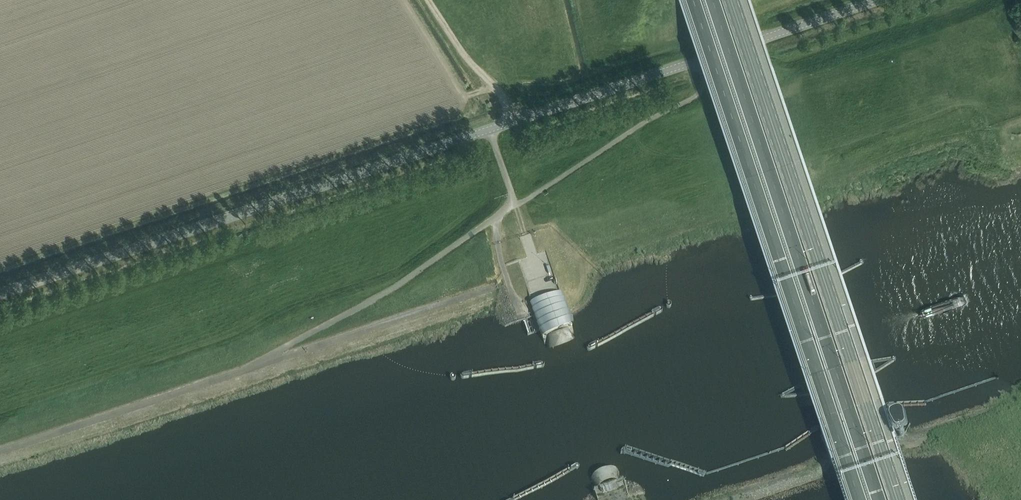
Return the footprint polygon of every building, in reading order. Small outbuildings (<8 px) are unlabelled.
[(560,293),(556,294),(546,297),(538,300),(533,302),(532,302),(531,303),(530,304),(533,311),(532,311),(535,317),(534,317),(537,324),(540,330),(539,330),(541,337),(543,337),(545,342),(547,342),(547,346),(548,347),(549,348),(551,349),(554,349),(557,348),(560,348),(563,347),(566,346),(569,344),(571,343),(573,341),(574,339),(575,337),(575,336),(572,333),(573,332),(572,327),(573,326),(571,319),(571,320),(570,316),(569,313),(568,313),(567,307),(567,306),(566,307),(565,300),(564,300),(562,293),(561,293),(560,293)] [(894,432),(894,433),(897,440),(898,441),(899,441),(900,441),(901,441),(905,440),(906,439),(907,438),(907,437),(908,436),(906,429),(905,428),(904,427),(903,426),(901,426),(900,427),(898,427),(897,428),(896,429),(895,429),(895,430),(894,431),(894,432)] [(591,476),(591,478),(594,481),(592,482),(594,488),(597,495),(626,486),(624,480),(621,472),(619,473),(619,468),(618,467),(616,466),(613,466),(609,466),(606,466),(603,467),(598,469),(596,471),(592,474),(591,476)]
